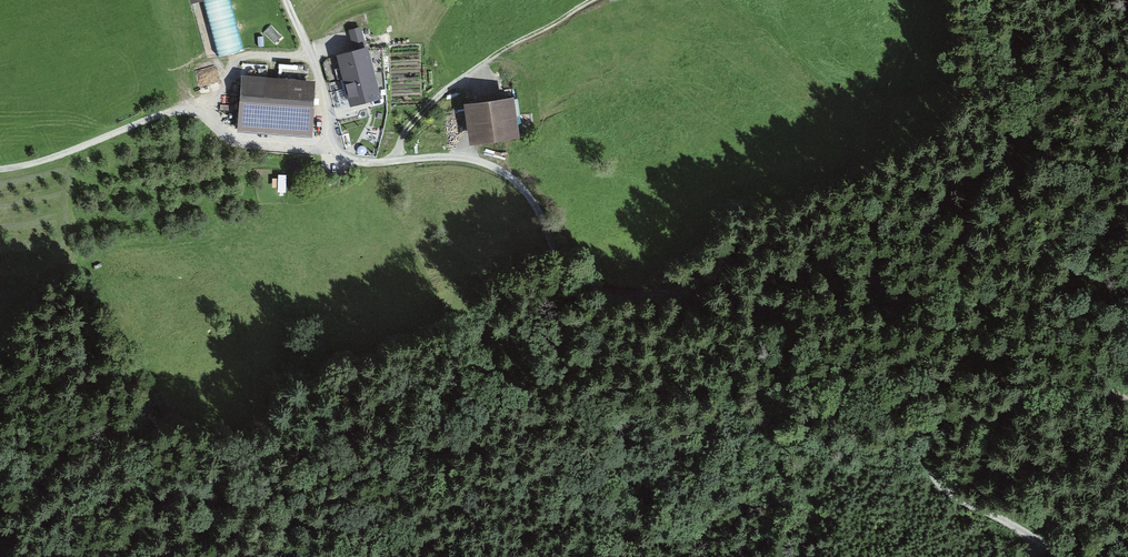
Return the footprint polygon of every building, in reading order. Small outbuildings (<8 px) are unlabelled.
[(216,58),(244,50),(231,0),(203,0),(201,0),(216,58)] [(348,31),(352,49),(336,53),(350,107),(382,99),(368,45),(366,46),(361,27),(348,31)] [(311,123),(313,81),(239,78),(238,111),(258,111),(258,120),(311,123)] [(516,139),(510,97),(462,104),(468,145),(516,139)]
